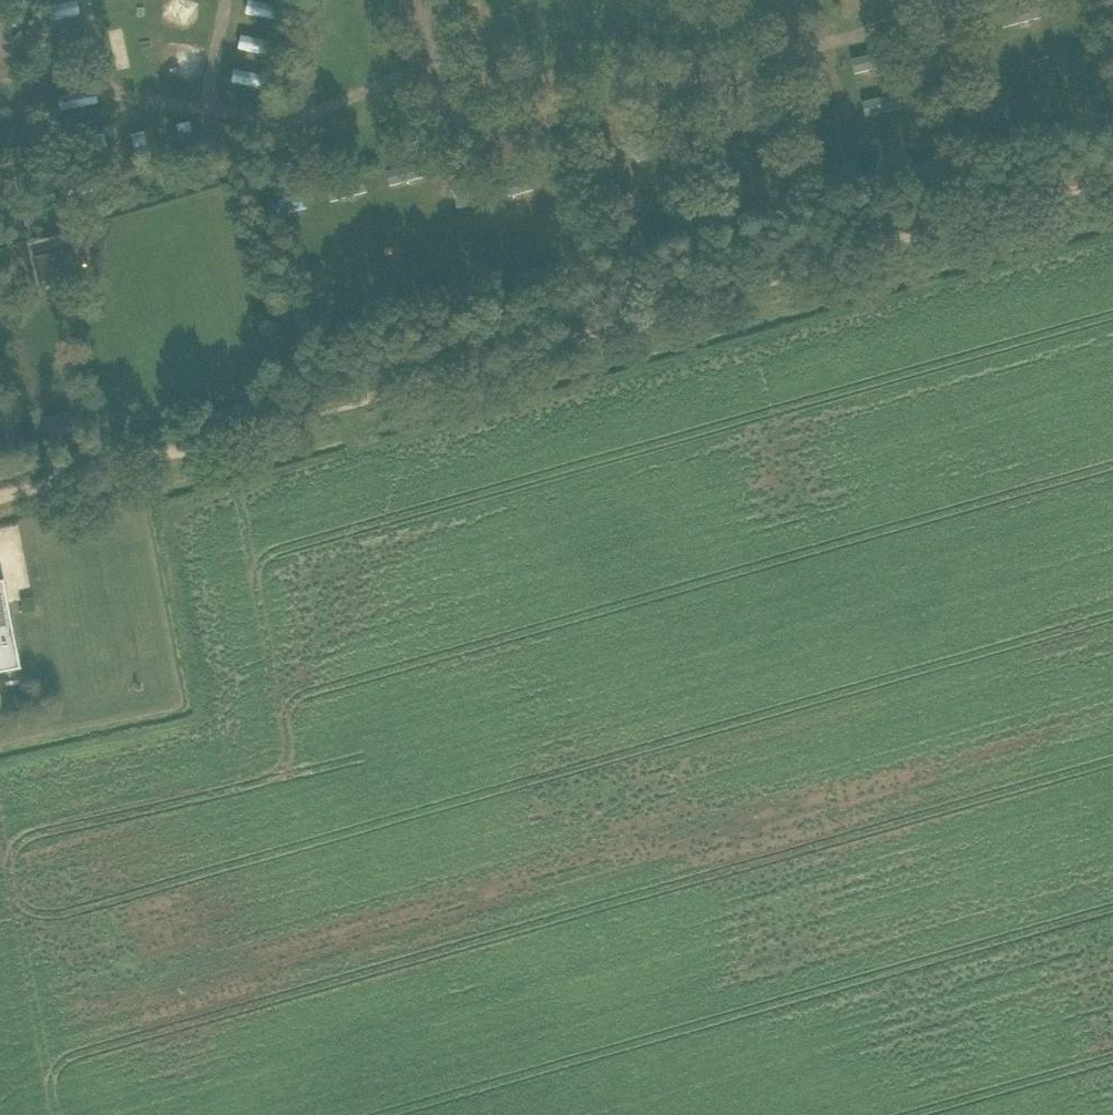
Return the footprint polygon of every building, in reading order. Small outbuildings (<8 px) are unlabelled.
[(243,36),(240,46),(267,53),(269,43),(243,36)] [(57,257),(36,263),(45,297),(67,291),(57,257)] [(69,415),(47,421),(50,434),(72,428),(69,415)] [(0,582),(0,674),(21,670),(4,581),(0,582)]
